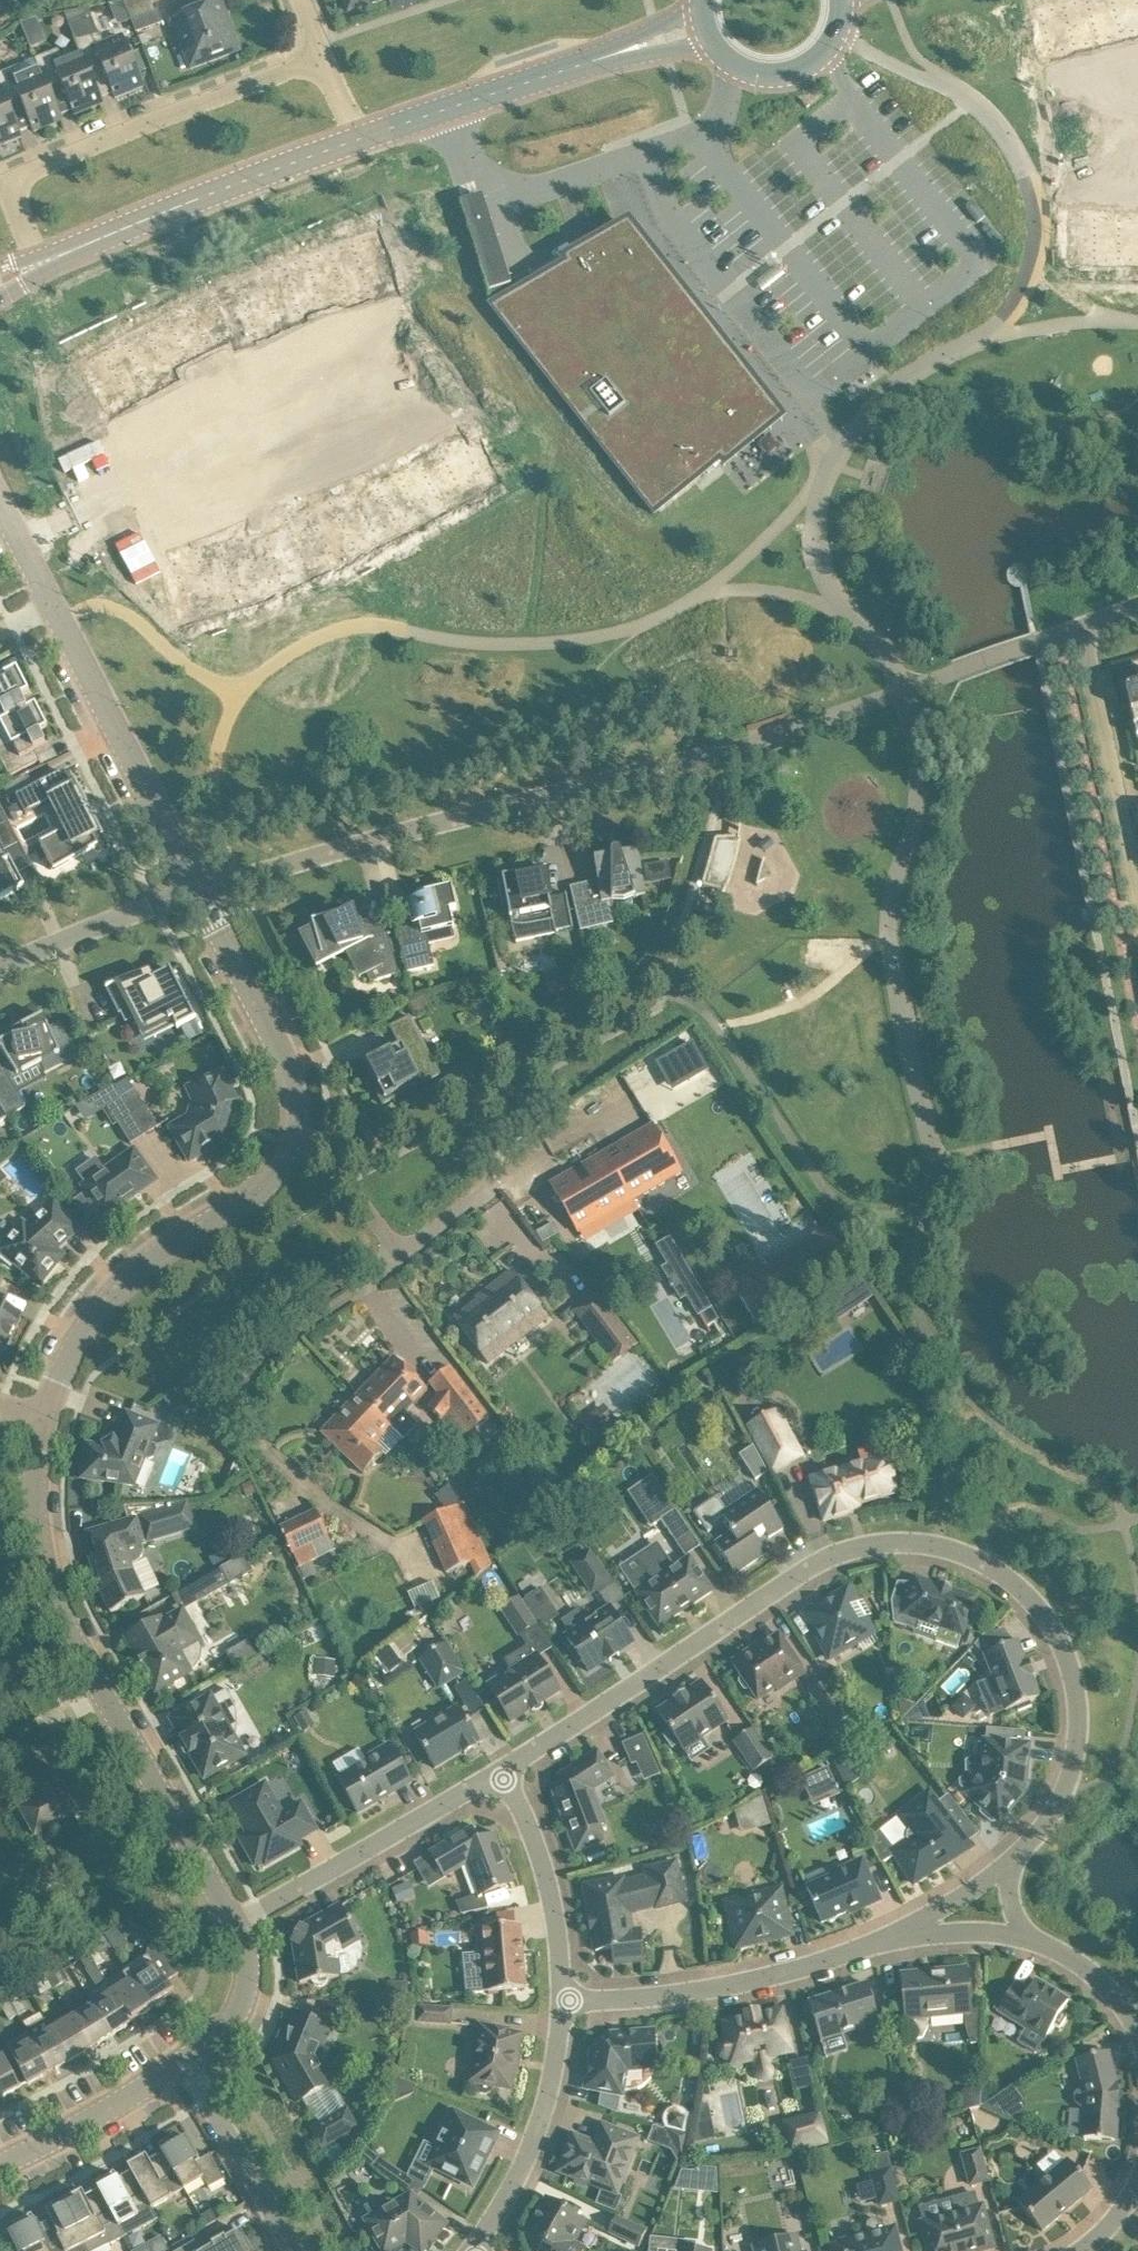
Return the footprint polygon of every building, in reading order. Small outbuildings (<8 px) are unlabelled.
[(133,20),(160,10),(156,0),(125,0),(133,20)] [(349,12),(382,0),(345,0),(349,12)] [(1063,2),(1072,44),(1095,39),(1087,0),(1070,0),(1063,2)] [(1095,39),(1119,34),(1112,0),(1087,0),(1095,39)] [(1119,34),(1137,30),(1137,8),(1136,0),(1112,0),(1119,34)] [(1063,2),(1039,7),(1049,49),(1072,44),(1063,2)] [(239,51),(221,3),(173,21),(191,69),(239,51)] [(76,42),(81,55),(82,54),(90,75),(91,75),(104,69),(116,98),(144,87),(123,37),(105,45),(100,32),(76,42)] [(35,59),(40,71),(41,71),(50,92),(50,91),(63,86),(75,115),(103,103),(91,75),(90,75),(82,54),(81,55),(64,61),(59,49),(35,59)] [(0,88),(9,108),(10,108),(22,103),(34,132),(62,120),(50,91),(50,92),(41,71),(40,71),(24,78),(18,66),(0,74),(0,88)] [(1123,80),(1121,71),(1108,74),(1110,83),(1123,80)] [(1095,78),(1097,86),(1110,83),(1108,74),(1095,78)] [(21,137),(10,108),(9,108),(0,88),(0,146),(21,137)] [(1064,106),(1061,93),(1052,95),(1056,108),(1064,106)] [(1062,169),(1076,169),(1076,160),(1062,160),(1062,169)] [(1107,180),(1121,180),(1121,171),(1108,171),(1107,180)] [(1121,171),(1121,180),(1134,181),(1134,172),(1121,171)] [(654,511),(767,421),(623,237),(547,278),(536,285),(515,296),(483,196),(460,203),(494,308),(654,511)] [(1117,214),(1119,257),(1137,257),(1137,213),(1117,214)] [(1117,214),(1093,215),(1095,258),(1119,257),(1117,214)] [(1093,215),(1069,215),(1071,259),(1095,258),(1093,215)] [(382,238),(359,246),(373,287),(396,279),(382,238)] [(359,246),(336,253),(350,294),(373,287),(359,246)] [(336,253),(314,261),(328,302),(350,294),(336,253)] [(314,261),(291,269),(305,310),(328,302),(314,261)] [(547,278),(541,267),(529,273),(536,285),(547,278)] [(291,269),(266,277),(267,279),(282,318),(305,310),(291,269)] [(267,279),(241,290),(258,330),(283,320),(282,318),(267,279)] [(241,290),(215,302),(231,339),(232,342),(258,330),(241,290)] [(214,299),(190,311),(210,350),(231,339),(215,302),(214,299)] [(190,311),(169,322),(188,361),(210,350),(190,311)] [(412,312),(404,315),(408,328),(416,325),(412,312)] [(169,322),(147,332),(166,371),(188,361),(169,322)] [(358,334),(370,330),(368,322),(355,326),(358,334)] [(342,330),(345,338),(358,334),(355,326),(342,330)] [(147,332),(126,343),(145,382),(166,371),(147,332)] [(325,345),(322,336),(309,340),(312,349),(325,345)] [(299,353),(312,349),(309,340),(297,344),(299,353)] [(126,343),(104,353),(123,392),(145,382),(126,343)] [(104,353),(83,364),(102,403),(123,392),(104,353)] [(248,364),(236,370),(240,378),(252,371),(248,364)] [(279,369),(282,377),(295,373),(292,365),(279,369)] [(256,379),(260,387),(272,381),(268,373),(256,379)] [(210,394),(221,388),(217,380),(205,386),(210,394)] [(437,398),(448,392),(444,384),(433,390),(437,398)] [(198,401),(210,394),(205,386),(194,393),(198,401)] [(179,411),(175,403),(163,409),(167,417),(179,411)] [(163,409),(151,416),(156,423),(167,417),(163,409)] [(397,421),(401,429),(413,422),(409,414),(397,421)] [(385,427),(389,435),(401,429),(397,421),(385,427)] [(366,437),(355,444),(359,451),(371,445),(366,437)] [(128,450),(122,439),(114,443),(120,454),(128,450)] [(470,440),(448,450),(466,489),(488,479),(470,440)] [(347,458),(359,451),(355,444),(343,450),(347,458)] [(448,450),(426,460),(444,499),(466,489),(448,450)] [(277,472),(271,460),(263,463),(268,476),(277,472)] [(328,468),(324,460),(312,467),(317,474),(328,468)] [(426,460),(404,470),(422,509),(444,499),(426,460)] [(260,479),(268,476),(263,463),(255,467),(260,479)] [(305,481),(317,474),(312,467),(301,473),(305,481)] [(404,470),(382,480),(400,519),(422,509),(404,470)] [(382,480),(360,490),(378,529),(400,519),(382,480)] [(360,490),(338,500),(356,539),(378,529),(360,490)] [(257,503),(254,494),(242,498),(245,507),(257,503)] [(338,500),(317,510),(332,548),(333,550),(356,539),(338,500)] [(224,513),(221,505),(209,509),(211,517),(224,513)] [(316,508),(289,518),(305,559),(332,548),(317,510),(316,508)] [(209,509),(196,513),(199,522),(211,517),(209,509)] [(157,512),(149,515),(153,528),(162,525),(157,512)] [(242,537),(219,544),(232,586),(255,579),(242,537)] [(219,544),(196,552),(209,593),(232,586),(219,544)] [(196,552),(173,559),(186,600),(209,593),(196,552)] [(23,712),(28,709),(27,709),(21,696),(29,692),(17,668),(0,677),(0,723),(23,712)] [(1136,723),(1137,723),(1137,684),(1128,687),(1136,723)] [(23,712),(0,723),(0,760),(9,778),(20,772),(40,763),(34,751),(46,745),(40,733),(48,728),(36,704),(27,709),(28,709),(23,712)] [(77,785),(72,787),(65,772),(17,796),(27,815),(48,804),(63,833),(41,844),(54,871),(98,846),(92,833),(98,830),(101,835),(102,834),(77,785)] [(18,805),(10,810),(15,820),(24,816),(18,805)] [(1,845),(5,851),(19,843),(8,822),(0,808),(0,842),(1,845)] [(717,840),(716,845),(704,885),(725,891),(728,885),(730,879),(732,873),(734,867),(736,858),(737,851),(739,842),(740,838),(717,840)] [(580,926),(613,918),(613,901),(646,895),(642,873),(639,852),(622,854),(621,853),(620,852),(620,851),(619,851),(618,850),(616,850),(614,851),(613,852),(612,853),(612,854),(612,855),(612,856),(595,859),(599,881),(600,889),(585,892),(590,912),(577,915),(580,926)] [(771,863),(766,855),(767,852),(766,852),(757,882),(758,882),(759,879),(767,877),(771,863)] [(25,887),(20,878),(18,875),(14,867),(8,855),(0,859),(0,900),(25,887)] [(499,883),(499,882),(498,882),(502,904),(503,909),(509,907),(512,925),(516,940),(574,928),(567,894),(550,897),(548,889),(544,867),(542,868),(542,870),(505,877),(506,882),(499,883)] [(418,900),(409,902),(416,933),(399,937),(404,959),(407,972),(435,966),(429,944),(437,933),(436,931),(454,927),(450,910),(457,908),(452,886),(417,895),(418,900)] [(314,928),(300,935),(317,968),(318,967),(347,952),(360,977),(367,974),(371,982),(399,974),(388,934),(391,934),(391,932),(369,938),(361,923),(351,925),(351,924),(358,922),(354,910),(312,922),(314,928)] [(148,966),(105,987),(120,1015),(121,1014),(126,1024),(134,1020),(145,1042),(176,1026),(178,1029),(196,1019),(170,970),(154,978),(148,966)] [(0,1043),(0,1047),(3,1052),(10,1063),(11,1066),(18,1076),(40,1064),(42,1063),(46,1070),(78,1053),(62,1021),(49,1028),(43,1015),(22,1027),(24,1031),(13,1037),(0,1043)] [(419,1082),(421,1085),(441,1075),(438,1074),(417,1033),(418,1032),(409,1016),(389,1027),(396,1041),(399,1042),(401,1046),(367,1063),(380,1089),(377,1090),(383,1102),(382,1105),(399,1096),(399,1095),(397,1096),(395,1094),(419,1082)] [(659,1060),(683,1105),(723,1083),(699,1038),(659,1060)] [(188,1088),(194,1101),(190,1116),(171,1127),(190,1161),(215,1146),(212,1141),(220,1136),(223,1127),(226,1126),(231,1113),(228,1111),(231,1102),(236,1099),(223,1071),(188,1088)] [(26,1107),(5,1073),(0,1076),(0,1102),(9,1117),(26,1107)] [(107,1108),(122,1099),(116,1088),(97,1100),(104,1111),(107,1108)] [(146,1107),(135,1091),(122,1099),(133,1116),(146,1107)] [(133,1116),(122,1099),(107,1108),(118,1125),(133,1116)] [(9,1117),(0,1102),(0,1123),(9,1117)] [(575,1171),(551,1184),(555,1190),(579,1232),(580,1231),(598,1221),(602,1218),(598,1212),(614,1203),(617,1209),(630,1202),(633,1200),(681,1172),(665,1144),(653,1125),(602,1154),(582,1166),(584,1169),(576,1173),(575,1171)] [(86,1192),(74,1201),(88,1218),(99,1210),(104,1218),(144,1190),(157,1180),(154,1176),(141,1158),(135,1149),(104,1170),(96,1159),(77,1172),(86,1184),(82,1186),(86,1192)] [(717,1182),(746,1168),(741,1158),(712,1172),(717,1182)] [(0,1250),(0,1252),(1,1253),(0,1257),(0,1258),(10,1266),(15,1264),(23,1271),(40,1285),(58,1263),(51,1257),(56,1251),(58,1250),(79,1230),(64,1213),(54,1201),(27,1225),(23,1222),(0,1250)] [(604,1230),(611,1242),(646,1221),(639,1210),(604,1230)] [(757,1324),(850,1268),(825,1227),(733,1282),(757,1324)] [(671,1238),(658,1246),(669,1265),(663,1268),(668,1276),(671,1282),(669,1283),(671,1287),(673,1285),(681,1299),(687,1295),(698,1315),(701,1313),(705,1321),(717,1315),(671,1238)] [(512,1270),(475,1299),(477,1301),(454,1319),(485,1360),(546,1315),(512,1270)] [(862,1276),(844,1288),(857,1307),(875,1295),(862,1276)] [(4,1349),(21,1315),(0,1304),(0,1347),(4,1349)] [(613,1363),(640,1343),(616,1312),(590,1332),(613,1363)] [(394,1357),(359,1394),(322,1432),(329,1439),(364,1473),(379,1457),(382,1455),(385,1458),(404,1439),(418,1424),(406,1412),(428,1389),(410,1372),(394,1357)] [(459,1392),(444,1372),(430,1382),(439,1393),(429,1407),(445,1417),(451,1409),(469,1433),(489,1418),(466,1387),(459,1392)] [(197,1378),(164,1399),(173,1413),(185,1405),(208,1414),(213,1403),(197,1378)] [(748,1426),(772,1471),(802,1455),(778,1410),(748,1426)] [(106,1447),(87,1445),(82,1478),(134,1485),(145,1458),(149,1459),(154,1457),(157,1449),(156,1444),(151,1442),(158,1426),(127,1413),(115,1442),(114,1440),(105,1445),(106,1447)] [(739,1455),(756,1480),(768,1472),(754,1445),(739,1455)] [(899,1491),(892,1470),(888,1455),(811,1479),(824,1521),(860,1510),(858,1504),(899,1491)] [(652,1474),(631,1489),(639,1500),(654,1523),(661,1519),(672,1536),(687,1526),(676,1509),(660,1486),(652,1474)] [(717,1497),(695,1512),(708,1531),(725,1520),(733,1532),(715,1543),(735,1574),(766,1553),(758,1540),(766,1534),(769,1537),(783,1528),(758,1490),(727,1511),(717,1497)] [(446,1573),(469,1561),(475,1575),(491,1563),(465,1500),(423,1519),(446,1573)] [(94,1556),(90,1558),(96,1577),(100,1576),(105,1588),(100,1590),(111,1613),(131,1603),(145,1596),(144,1593),(132,1567),(133,1566),(135,1566),(136,1565),(137,1564),(139,1563),(140,1561),(141,1560),(142,1559),(142,1558),(143,1556),(144,1555),(144,1553),(144,1552),(144,1550),(144,1548),(144,1547),(144,1545),(143,1543),(194,1528),(187,1502),(181,1504),(124,1506),(128,1520),(112,1524),(91,1531),(98,1555),(94,1556)] [(335,1550),(317,1511),(281,1528),(299,1567),(335,1550)] [(653,1583),(638,1593),(647,1606),(660,1625),(681,1610),(679,1609),(689,1602),(690,1604),(711,1590),(699,1571),(690,1558),(675,1568),(662,1549),(640,1564),(653,1583)] [(597,1589),(609,1581),(590,1551),(573,1563),(593,1592),(597,1589)] [(220,1552),(209,1558),(214,1566),(224,1560),(220,1552)] [(221,1568),(194,1584),(203,1600),(230,1584),(253,1571),(244,1555),(221,1568)] [(936,1639),(958,1646),(964,1630),(970,1632),(975,1619),(969,1616),(975,1598),(951,1590),(952,1588),(940,1584),(939,1586),(916,1578),(904,1614),(940,1627),(936,1639)] [(526,1596),(544,1625),(559,1615),(541,1587),(526,1596)] [(848,1588),(816,1606),(804,1614),(830,1658),(875,1632),(866,1617),(872,1614),(863,1599),(857,1603),(848,1588)] [(502,1610),(520,1636),(536,1625),(518,1599),(502,1610)] [(613,1610),(610,1606),(609,1607),(587,1622),(579,1610),(563,1621),(571,1633),(566,1636),(573,1647),(570,1649),(578,1663),(582,1660),(589,1671),(609,1658),(610,1661),(619,1655),(618,1652),(634,1642),(613,1610)] [(161,1618),(145,1627),(126,1638),(156,1692),(174,1682),(190,1673),(192,1671),(194,1669),(196,1668),(197,1666),(198,1664),(200,1660),(200,1658),(201,1656),(201,1654),(201,1651),(201,1649),(201,1646),(200,1643),(200,1642),(184,1611),(163,1622),(161,1618)] [(753,1650),(753,1649),(753,1648),(733,1661),(760,1701),(805,1673),(779,1635),(754,1651),(753,1650)] [(978,1683),(991,1717),(1016,1706),(1018,1711),(1033,1706),(1030,1701),(1041,1697),(1032,1675),(1034,1675),(1029,1661),(1027,1662),(1019,1640),(984,1654),(993,1677),(978,1683)] [(422,1661),(440,1690),(464,1674),(447,1645),(422,1661)] [(527,1645),(504,1660),(511,1671),(488,1685),(511,1722),(531,1709),(533,1711),(544,1704),(543,1702),(560,1691),(537,1655),(534,1657),(527,1645)] [(317,1659),(315,1675),(333,1677),(334,1661),(317,1659)] [(684,1692),(674,1700),(674,1701),(658,1712),(683,1750),(728,1720),(702,1682),(685,1693),(684,1692)] [(835,1730),(853,1718),(829,1683),(811,1695),(835,1730)] [(228,1687),(191,1708),(172,1719),(205,1777),(244,1755),(235,1740),(237,1729),(238,1720),(237,1713),(235,1704),(233,1697),(228,1687)] [(480,1741),(469,1722),(459,1706),(414,1733),(435,1768),(463,1751),(465,1754),(475,1748),(473,1745),(480,1741)] [(774,1760),(755,1731),(735,1744),(754,1773),(774,1760)] [(623,1765),(632,1785),(663,1771),(645,1733),(624,1743),(632,1761),(623,1765)] [(967,1791),(965,1793),(982,1807),(983,1808),(981,1810),(981,1813),(991,1821),(994,1821),(996,1819),(1000,1821),(1020,1797),(1017,1794),(1021,1785),(1025,1785),(1029,1745),(1006,1743),(984,1741),(983,1755),(974,1755),(965,1761),(967,1770),(977,1779),(967,1791)] [(390,1743),(366,1757),(368,1761),(338,1778),(358,1813),(412,1781),(390,1743)] [(846,1786),(859,1779),(855,1771),(868,1765),(860,1748),(834,1760),(846,1786)] [(560,1775),(567,1787),(554,1792),(576,1851),(604,1841),(598,1826),(604,1824),(591,1790),(614,1775),(598,1751),(560,1775)] [(25,1783),(35,1799),(18,1809),(33,1836),(79,1810),(55,1766),(25,1783)] [(808,1793),(834,1781),(828,1767),(802,1779),(808,1793)] [(266,1782),(249,1792),(230,1803),(247,1833),(239,1838),(255,1865),(263,1861),(265,1866),(301,1845),(298,1841),(317,1830),(302,1802),(283,1813),(266,1782)] [(929,1792),(899,1815),(916,1836),(893,1851),(914,1883),(972,1846),(971,1844),(929,1792)] [(757,1826),(769,1822),(762,1798),(738,1811),(740,1819),(754,1815),(757,1826)] [(476,1826),(412,1864),(413,1865),(432,1854),(443,1873),(469,1862),(481,1895),(510,1884),(511,1888),(513,1888),(491,1830),(489,1830),(494,1842),(482,1846),(473,1830),(477,1828),(476,1826)] [(862,1860),(831,1873),(833,1876),(807,1887),(822,1922),(826,1920),(830,1922),(837,1919),(838,1915),(849,1910),(858,1906),(860,1909),(880,1900),(862,1860)] [(596,1951),(612,1948),(613,1963),(644,1960),(641,1931),(631,1932),(628,1910),(656,1905),(657,1907),(685,1900),(675,1863),(647,1870),(649,1877),(623,1883),(623,1880),(585,1886),(590,1917),(589,1917),(589,1920),(591,1920),(592,1928),(590,1928),(591,1931),(593,1931),(596,1951)] [(744,1896),(724,1901),(729,1921),(732,1920),(738,1946),(790,1934),(780,1890),(744,1899),(744,1896)] [(293,1940),(292,1942),(294,1943),(300,1983),(312,1981),(315,1984),(319,1985),(323,1984),(327,1982),(328,1978),(340,1976),(336,1953),(360,1940),(361,1939),(352,1924),(341,1905),(302,1927),(300,1926),(299,1928),(293,1940)] [(484,1953),(464,1954),(467,1994),(526,1989),(522,1951),(519,1949),(519,1944),(522,1943),(520,1924),(482,1927),(484,1953)] [(105,1935),(116,1953),(129,1945),(118,1927),(105,1935)] [(154,2008),(166,2000),(167,1997),(171,1994),(172,1996),(175,1994),(167,1982),(179,1974),(171,1962),(159,1940),(149,1947),(148,1955),(128,1969),(154,2008)] [(98,1949),(89,1954),(97,1966),(105,1961),(98,1949)] [(89,1954),(81,1959),(88,1971),(97,1966),(89,1954)] [(966,1968),(931,1972),(902,1974),(903,1984),(906,2019),(910,2019),(912,2039),(923,2038),(931,2017),(971,2013),(966,1968)] [(63,1969),(50,1977),(55,1986),(68,1978),(63,1969)] [(128,1969),(118,1975),(107,1982),(133,2021),(154,2008),(128,1969)] [(42,1994),(55,1986),(50,1977),(36,1985),(42,1994)] [(1016,1982),(998,2011),(1045,2040),(1054,2024),(1060,2027),(1067,2016),(1061,2012),(1069,2000),(1036,1979),(1033,1985),(1030,1990),(1016,1982)] [(133,2021),(107,1982),(88,1995),(113,2035),(128,2025),(133,2021)] [(880,2022),(874,2005),(867,1983),(809,2002),(821,2041),(880,2022)] [(88,1995),(67,2007),(73,2017),(92,2048),(113,2035),(88,1995)] [(20,1997),(11,2001),(17,2014),(26,2009),(20,1997)] [(8,2018),(17,2014),(11,2001),(2,2006),(8,2018)] [(453,2027),(454,2009),(418,2007),(417,2024),(453,2027)] [(726,2039),(722,2042),(719,2046),(719,2051),(721,2056),(725,2058),(730,2059),(732,2065),(752,2060),(755,2073),(756,2075),(757,2076),(759,2078),(761,2079),(762,2080),(764,2080),(765,2080),(766,2080),(768,2078),(769,2077),(770,2076),(771,2075),(772,2073),(772,2071),(772,2069),(769,2056),(791,2052),(782,2009),(759,2014),(758,2011),(745,2014),(746,2017),(723,2022),(726,2039)] [(282,2041),(274,2060),(298,2102),(301,2100),(321,2124),(347,2110),(331,2082),(317,2057),(329,2027),(294,2012),(287,2029),(288,2030),(289,2029),(291,2030),(290,2043),(283,2042),(284,2041),(282,2041)] [(92,2048),(73,2017),(53,2029),(71,2061),(92,2048)] [(28,2033),(32,2040),(50,2072),(71,2061),(53,2029),(46,2018),(26,2029),(28,2033)] [(480,2093),(487,2094),(491,2092),(494,2090),(495,2087),(511,2090),(522,2034),(500,2030),(479,2024),(471,2057),(474,2059),(470,2082),(476,2083),(476,2088),(480,2093)] [(610,2043),(601,2051),(593,2050),(586,2088),(608,2092),(622,2095),(622,2090),(643,2084),(655,2068),(658,2067),(656,2031),(610,2035),(610,2043)] [(50,2072),(32,2040),(28,2033),(6,2045),(28,2085),(50,2072)] [(1076,2102),(1081,2108),(1086,2108),(1084,2137),(1115,2140),(1118,2106),(1119,2106),(1117,2084),(1116,2084),(1108,2051),(1077,2059),(1084,2087),(1080,2087),(1075,2094),(1076,2102)] [(10,2069),(4,2056),(0,2058),(0,2098),(20,2088),(10,2069)] [(791,2062),(798,2088),(816,2084),(809,2057),(791,2062)] [(395,2080),(388,2099),(395,2101),(411,2094),(414,2086),(395,2080)] [(961,2096),(964,2114),(982,2109),(982,2090),(965,2090),(961,2096)] [(994,2102),(984,2109),(1009,2120),(1013,2112),(1013,2102),(1007,2093),(994,2102)] [(702,2104),(699,2119),(711,2116),(708,2103),(702,2104)] [(681,2108),(666,2117),(668,2121),(666,2127),(666,2128),(668,2128),(676,2131),(689,2134),(693,2116),(689,2114),(683,2112),(681,2108)] [(321,2124),(313,2129),(323,2145),(356,2126),(347,2110),(321,2124)] [(490,2130),(470,2120),(454,2112),(428,2164),(472,2186),(484,2162),(481,2160),(485,2151),(488,2153),(489,2150),(488,2149),(487,2151),(481,2147),(490,2130)] [(792,2158),(831,2146),(821,2112),(782,2124),(792,2158)] [(572,2149),(568,2147),(559,2172),(577,2179),(575,2182),(586,2186),(587,2183),(617,2194),(638,2139),(602,2125),(595,2143),(573,2135),(570,2143),(574,2144),(572,2149)] [(676,2131),(674,2138),(678,2145),(685,2148),(689,2134),(676,2131)] [(180,2141),(177,2137),(159,2148),(175,2174),(185,2189),(203,2178),(209,2188),(225,2180),(211,2154),(200,2160),(188,2137),(180,2141)] [(327,2153),(334,2164),(345,2158),(338,2146),(327,2153)] [(366,2148),(358,2159),(372,2170),(390,2184),(398,2172),(380,2159),(366,2148)] [(971,2190),(992,2184),(983,2151),(962,2157),(971,2190)] [(877,2174),(872,2175),(881,2209),(900,2204),(891,2170),(887,2153),(872,2157),(877,2174)] [(161,2182),(146,2156),(128,2166),(143,2193),(152,2208),(172,2197),(171,2196),(184,2189),(185,2189),(175,2174),(161,2182)] [(1092,2189),(1078,2172),(1068,2160),(1018,2202),(1042,2231),(1092,2189)] [(720,2191),(720,2168),(681,2167),(680,2190),(720,2191)] [(115,2174),(96,2184),(111,2211),(123,2235),(157,2218),(152,2208),(143,2193),(131,2200),(130,2199),(128,2200),(115,2174)] [(861,2201),(873,2201),(872,2182),(860,2182),(861,2201)] [(83,2191),(64,2201),(90,2250),(92,2250),(123,2235),(111,2211),(98,2218),(98,2217),(96,2218),(83,2191)] [(927,2246),(935,2244),(937,2250),(982,2250),(995,2247),(983,2204),(978,2206),(974,2193),(952,2199),(955,2212),(921,2223),(927,2246)] [(366,2220),(383,2250),(388,2250),(389,2250),(390,2250),(402,2250),(403,2247),(402,2243),(407,2240),(419,2250),(423,2250),(446,2224),(441,2220),(429,2210),(417,2200),(411,2195),(407,2197),(395,2204),(395,2203),(394,2203),(393,2202),(392,2202),(392,2201),(391,2201),(390,2201),(389,2201),(388,2201),(387,2201),(386,2201),(385,2202),(384,2202),(384,2203),(383,2203),(383,2204),(382,2204),(382,2205),(382,2206),(381,2206),(381,2207),(381,2208),(381,2209),(381,2210),(381,2211),(381,2212),(366,2220)] [(544,2243),(540,2250),(580,2250),(567,2244),(582,2218),(547,2197),(526,2233),(544,2243)] [(46,2210),(59,2236),(45,2243),(49,2250),(90,2250),(64,2201),(46,2210)] [(45,2243),(32,2216),(13,2225),(25,2250),(49,2250),(45,2243)] [(648,2233),(617,2218),(608,2236),(639,2250),(640,2250),(648,2233)] [(832,2247),(833,2250),(900,2250),(894,2228),(885,2231),(883,2226),(883,2225),(883,2224),(883,2223),(882,2223),(882,2222),(881,2222),(881,2221),(880,2221),(879,2220),(878,2220),(877,2219),(876,2219),(875,2219),(874,2219),(873,2219),(872,2220),(871,2220),(870,2221),(869,2222),(868,2222),(868,2223),(867,2224),(867,2225),(867,2226),(866,2227),(866,2228),(866,2229),(867,2230),(868,2235),(841,2242),(841,2244),(832,2247)] [(240,2230),(226,2238),(225,2236),(212,2244),(213,2246),(203,2250),(252,2250),(240,2230)] [(133,2250),(164,2250),(168,2249),(161,2235),(133,2250)] [(796,2236),(766,2243),(754,2246),(755,2250),(800,2250),(796,2236)] [(177,2250),(202,2250),(195,2240),(177,2250)]
